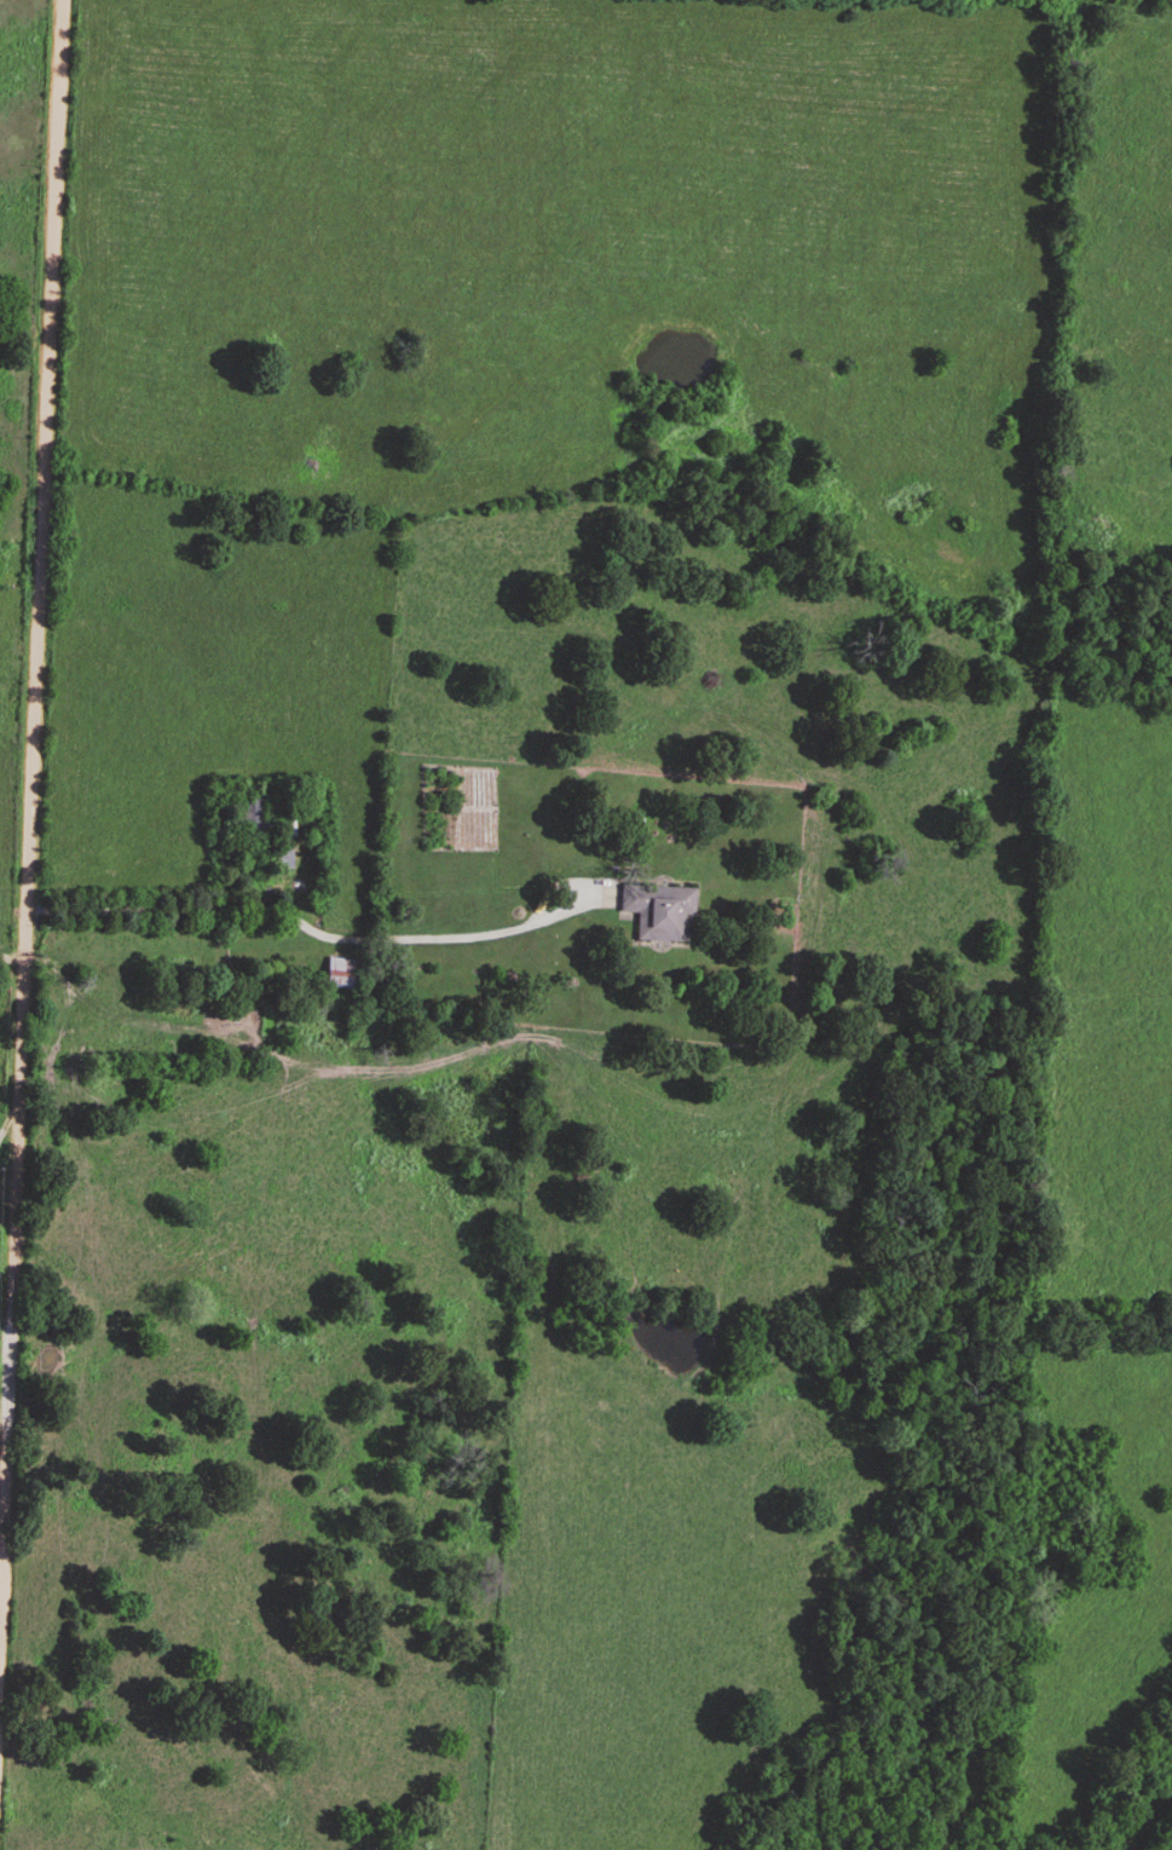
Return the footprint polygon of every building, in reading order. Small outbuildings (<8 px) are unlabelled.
[(268,845),(268,820),(262,820),(262,803),(238,803),(238,845),(268,845)] [(290,873),(290,851),(266,851),(266,873),(290,873)] [(634,944),(690,946),(692,891),(619,888),(618,915),(636,916),(634,944)] [(325,991),(354,992),(355,962),(325,962),(325,991)]
